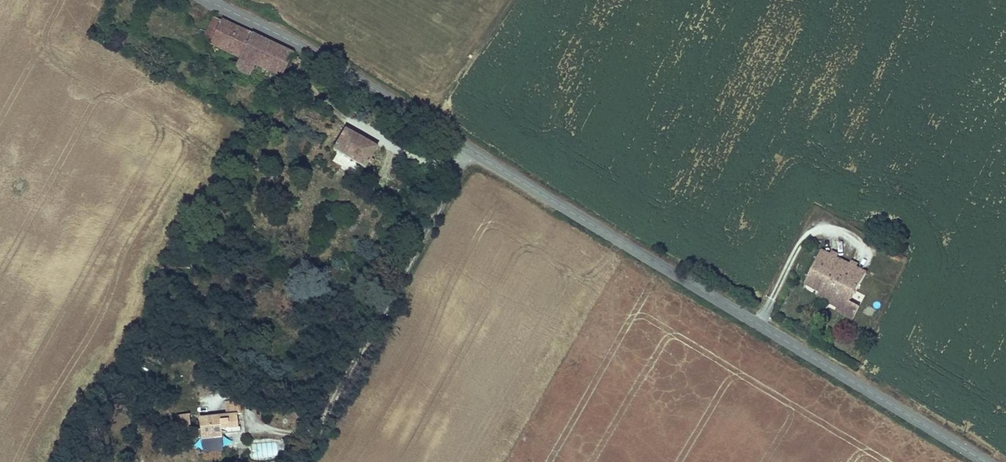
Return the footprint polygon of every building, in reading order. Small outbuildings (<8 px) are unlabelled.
[(278,82),(291,54),(220,21),(219,24),(212,20),(203,40),(234,56),(230,66),(257,79),(260,73),(278,82)] [(275,87),(278,82),(260,73),(257,79),(275,87)] [(377,147),(345,128),(333,149),(364,167),(377,147)] [(850,300),(854,293),(857,288),(832,275),(841,258),(843,254),(838,252),(835,257),(830,254),(834,246),(827,242),(802,288),(808,291),(813,282),(828,290),(823,299),(855,316),(860,306),(850,300)] [(832,275),(857,288),(863,276),(865,272),(841,258),(832,275)] [(863,276),(857,288),(854,293),(863,297),(872,281),(863,276)] [(813,282),(808,291),(823,299),(828,290),(813,282)] [(835,314),(829,325),(837,329),(843,318),(835,314)] [(241,418),(239,404),(226,405),(226,419),(200,421),(199,424),(197,425),(197,430),(200,430),(202,443),(222,441),(222,433),(239,432),(238,419),(241,418)]
